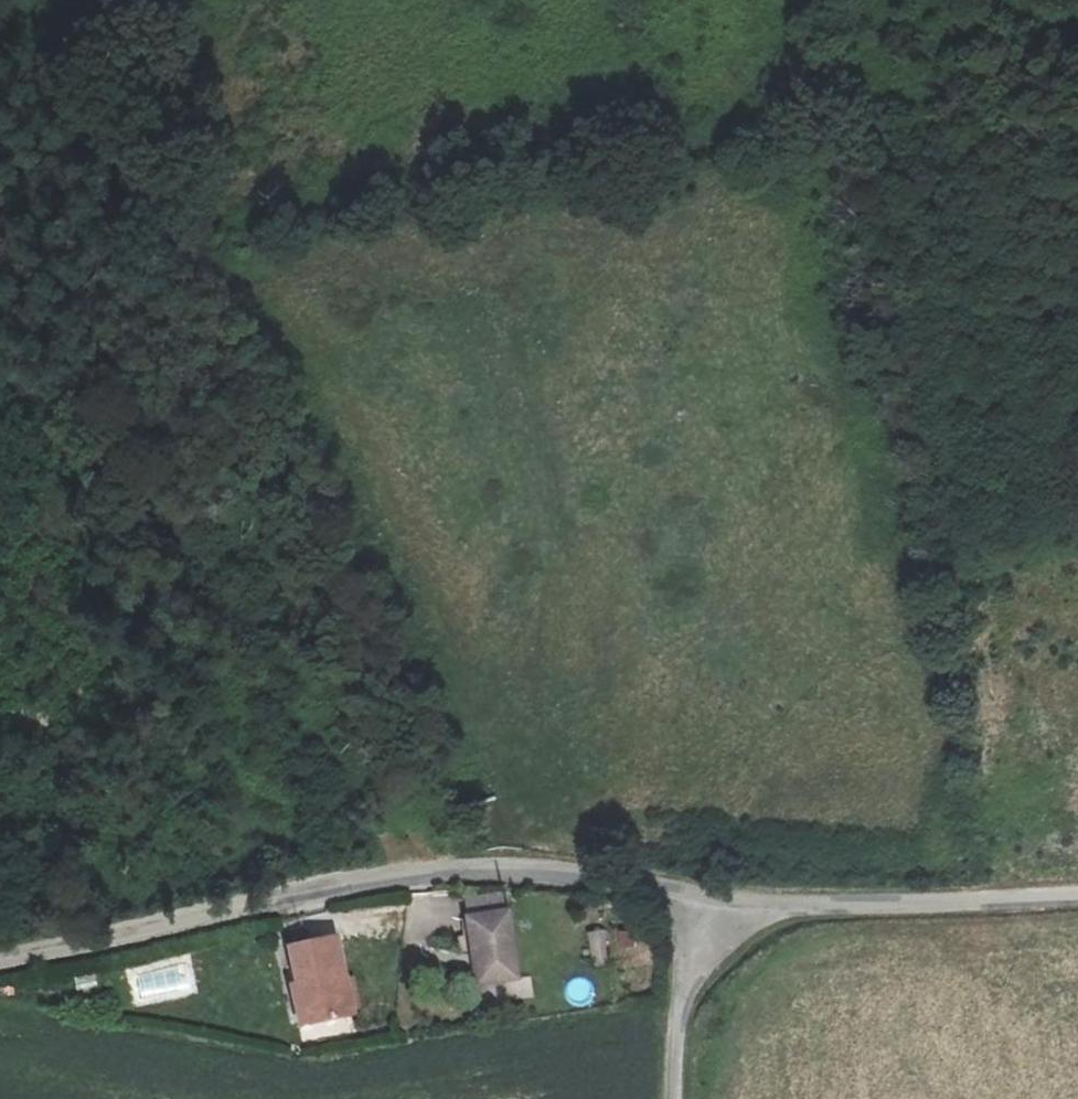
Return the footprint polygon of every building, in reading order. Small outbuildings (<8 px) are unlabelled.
[(507,908),(461,918),(476,984),(522,974),(507,908)] [(590,968),(608,967),(606,930),(587,932),(590,968)] [(287,945),(295,983),(300,982),(308,1021),(349,1013),(334,936),(287,945)] [(192,958),(124,969),(130,1005),(198,994),(192,958)]
